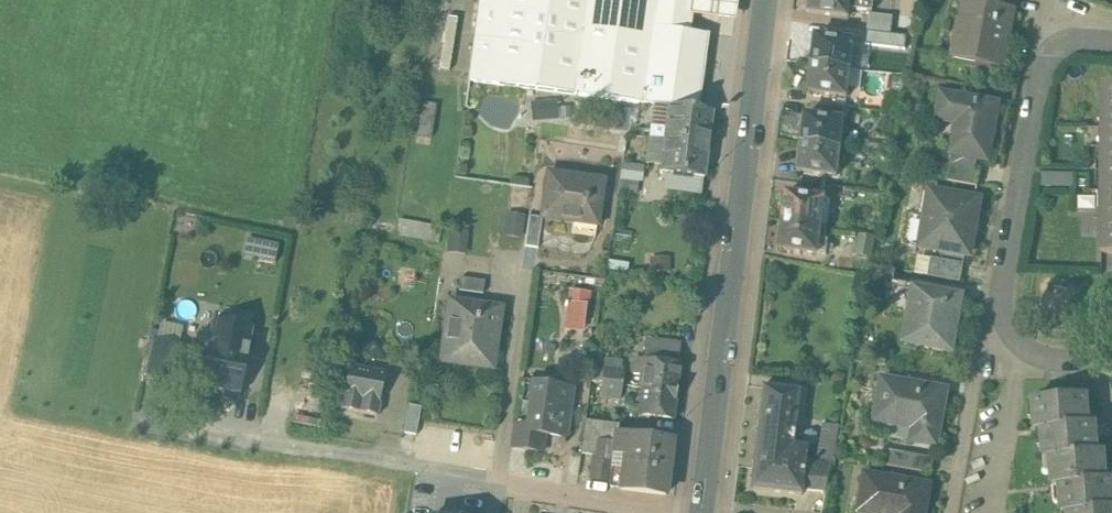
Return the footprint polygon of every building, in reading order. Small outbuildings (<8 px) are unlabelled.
[(469,81),(576,95),(575,99),(581,100),(582,96),(655,105),(668,107),(668,106),(696,109),(707,35),(686,32),(690,0),(480,0),(469,81)] [(737,0),(692,0),(690,15),(734,21),(737,0)] [(810,12),(848,17),(850,8),(851,0),(812,0),(810,12)] [(850,8),(871,11),(873,0),(851,0),(850,8)] [(893,13),(896,0),(874,0),(872,9),(893,13)] [(973,4),(1014,11),(1016,0),(973,0),(973,4)] [(973,4),(965,2),(962,20),(958,20),(951,57),(1005,66),(1014,11),(973,4)] [(867,12),(866,28),(890,30),(892,14),(867,12)] [(855,41),(816,36),(813,64),(851,69),(855,41)] [(851,69),(813,64),(809,92),(847,97),(851,69)] [(1104,85),(1104,108),(1110,109),(1110,146),(1103,146),(1103,169),(1111,169),(1111,85),(1104,85)] [(531,95),(532,118),(556,117),(555,94),(531,95)] [(997,105),(942,95),(938,119),(958,122),(953,153),(988,159),(997,105)] [(430,133),(431,102),(420,102),(419,133),(430,133)] [(655,105),(639,103),(637,116),(630,115),(629,130),(651,132),(655,105)] [(668,107),(655,105),(651,132),(651,137),(670,140),(708,145),(712,111),(696,109),(668,106),(668,107)] [(844,120),(806,115),(803,143),(841,148),(844,120)] [(841,148),(803,143),(799,171),(837,176),(841,148)] [(981,168),(951,163),(948,181),(978,186),(981,168)] [(1103,169),(1103,192),(1109,192),(1109,229),(1102,229),(1102,252),(1111,253),(1111,169),(1103,169)] [(1040,183),(1071,184),(1072,173),(1040,172),(1040,183)] [(603,180),(554,174),(551,194),(545,193),(542,217),(597,225),(603,180)] [(980,200),(930,191),(926,218),(908,215),(903,244),(946,251),(944,260),(958,262),(959,254),(966,255),(969,237),(974,237),(980,200)] [(825,198),(787,193),(784,221),(822,226),(825,198)] [(542,217),(529,216),(525,246),(538,248),(542,217)] [(418,236),(419,221),(398,218),(397,234),(418,236)] [(822,226),(784,221),(780,249),(827,255),(829,240),(820,239),(822,226)] [(450,230),(449,249),(465,250),(465,230),(450,230)] [(875,237),(859,234),(855,253),(872,257),(875,237)] [(274,258),(274,241),(242,239),(241,256),(274,258)] [(944,260),(931,258),(931,259),(928,273),(928,276),(961,282),(966,255),(959,254),(958,262),(944,260)] [(652,258),(654,269),(672,266),(670,255),(652,258)] [(931,259),(919,257),(916,271),(928,273),(931,259)] [(896,270),(870,265),(867,279),(893,283),(894,283),(896,270)] [(1047,298),(1047,305),(1079,306),(1080,275),(1054,274),(1054,298),(1047,298)] [(914,287),(894,283),(893,283),(889,311),(909,314),(914,287)] [(964,295),(914,287),(909,314),(913,315),(908,343),(949,350),(952,332),(957,333),(964,295)] [(563,329),(587,330),(589,289),(565,288),(563,329)] [(502,308),(449,301),(441,362),(493,369),(502,308)] [(254,312),(217,305),(214,323),(251,330),(254,312)] [(251,330),(214,323),(202,386),(239,393),(242,378),(245,364),(245,363),(248,348),(247,347),(251,330)] [(679,344),(648,340),(646,354),(677,357),(679,344)] [(680,365),(640,360),(640,363),(634,362),(633,374),(643,376),(642,388),(677,393),(680,365)] [(604,367),(593,366),(591,382),(602,383),(602,382),(604,367)] [(385,374),(349,367),(341,410),(377,416),(385,374)] [(947,390),(882,379),(875,418),(914,424),(911,442),(937,446),(947,390)] [(572,388),(533,382),(527,426),(515,424),(511,448),(542,452),(544,435),(566,438),(572,388)] [(622,385),(602,382),(602,383),(600,397),(620,400),(622,385)] [(677,393),(642,388),(638,416),(673,421),(677,393)] [(798,392),(762,388),(750,489),(801,495),(804,463),(806,447),(792,446),(798,392)] [(1044,442),(1096,438),(1095,423),(1089,424),(1087,395),(1034,399),(1036,430),(1043,429),(1044,442)] [(421,408),(409,405),(403,434),(416,436),(421,408)] [(619,425),(586,421),(581,454),(600,457),(602,442),(618,444),(619,438),(618,438),(619,425)] [(839,426),(824,423),(816,463),(804,463),(802,489),(826,492),(839,426)] [(672,442),(628,437),(621,490),(665,495),(672,442)] [(1111,494),(1111,479),(1106,480),(1104,451),(1097,452),(1096,438),(1044,442),(1045,458),(1051,457),(1053,485),(1060,485),(1061,498),(1111,494)] [(935,458),(888,449),(886,465),(932,474),(935,458)] [(866,474),(859,512),(926,512),(931,485),(866,474)] [(1061,498),(1062,512),(1068,512),(1069,512),(1111,512),(1111,494),(1061,498)]
